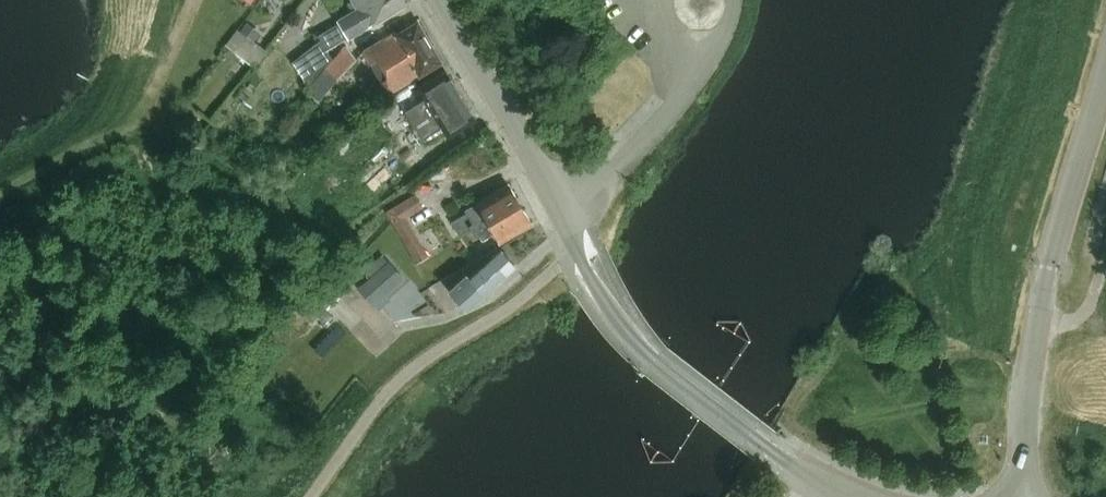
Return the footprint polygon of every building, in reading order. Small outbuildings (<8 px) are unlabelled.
[(334,58),(329,50),(369,25),(406,2),(404,0),(354,0),(358,7),(337,20),(339,23),(320,36),(322,40),(291,59),(307,86),(334,58)] [(398,36),(395,32),(364,52),(389,94),(440,62),(417,24),(398,36)] [(267,50),(242,31),(239,29),(228,45),(255,65),(267,50)] [(345,46),(334,58),(307,86),(309,89),(320,99),(359,59),(345,46)] [(476,118),(446,70),(418,88),(425,98),(406,111),(423,138),(442,126),(448,136),(476,118)] [(416,84),(397,96),(406,111),(425,98),(418,88),(416,84)] [(376,188),(393,163),(379,154),(363,180),(376,188)] [(473,231),(521,204),(508,183),(464,210),(465,212),(449,221),(457,235),(471,227),(473,231)] [(416,194),(386,211),(415,262),(428,254),(405,216),(423,206),(416,194)] [(499,242),(532,223),(521,204),(473,231),(476,237),(479,235),(482,240),(494,233),(499,242)] [(503,247),(470,277),(466,273),(450,288),(467,307),(516,261),(503,247)] [(389,261),(366,281),(382,299),(404,279),(389,261)] [(326,266),(290,303),(310,322),(346,286),(326,266)]
